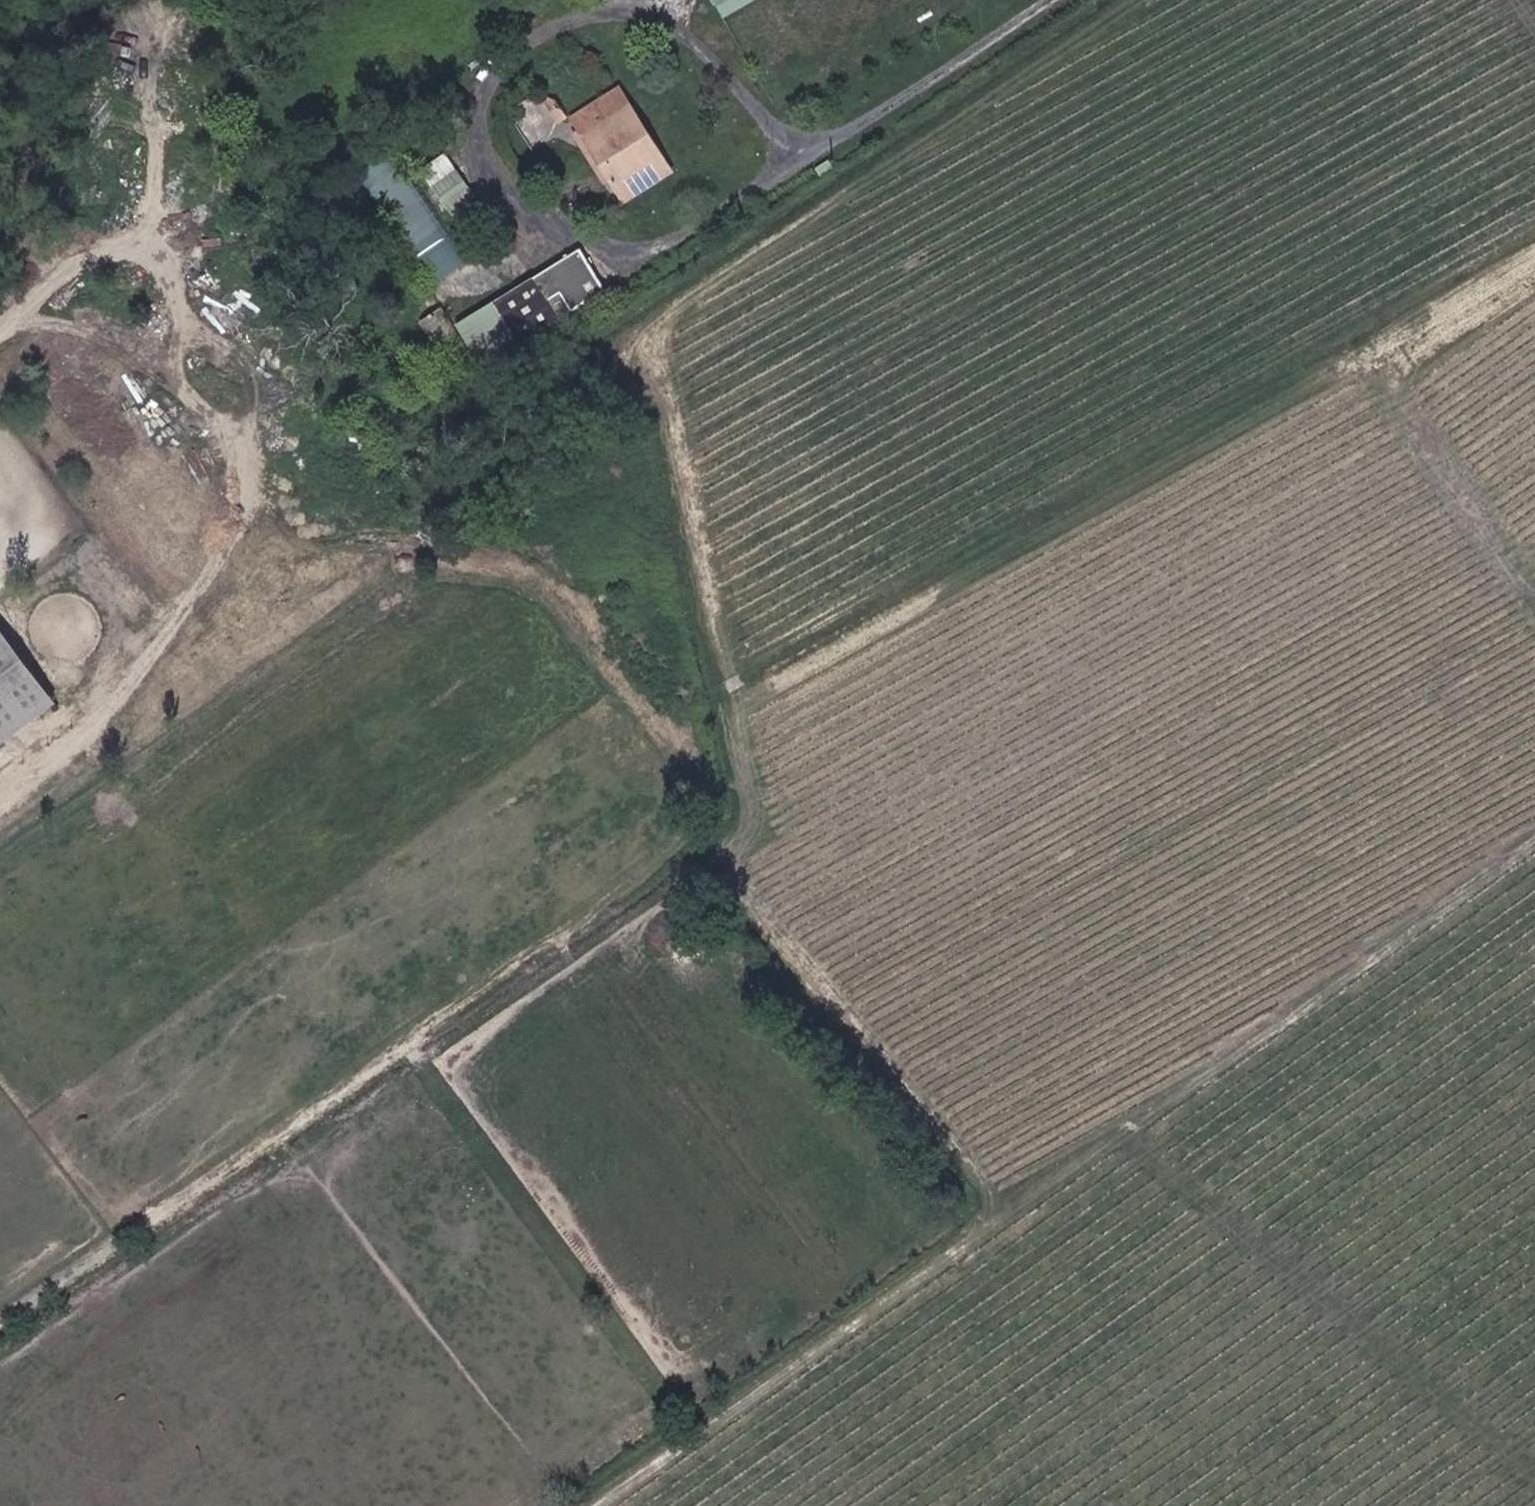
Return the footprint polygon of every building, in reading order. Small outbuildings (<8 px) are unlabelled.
[(744,0),(712,0),(720,14),(744,0)] [(660,176),(635,135),(643,130),(622,97),(576,124),(622,199),(660,176)] [(627,208),(673,181),(643,130),(635,135),(660,176),(622,199),(627,208)] [(448,150),(422,168),(451,210),(477,192),(448,150)] [(440,221),(413,242),(442,280),(469,259),(440,221)] [(575,308),(602,286),(577,255),(554,271),(575,308)] [(554,271),(544,280),(571,312),(575,308),(554,271)] [(57,705),(0,631),(0,748),(57,705)]
